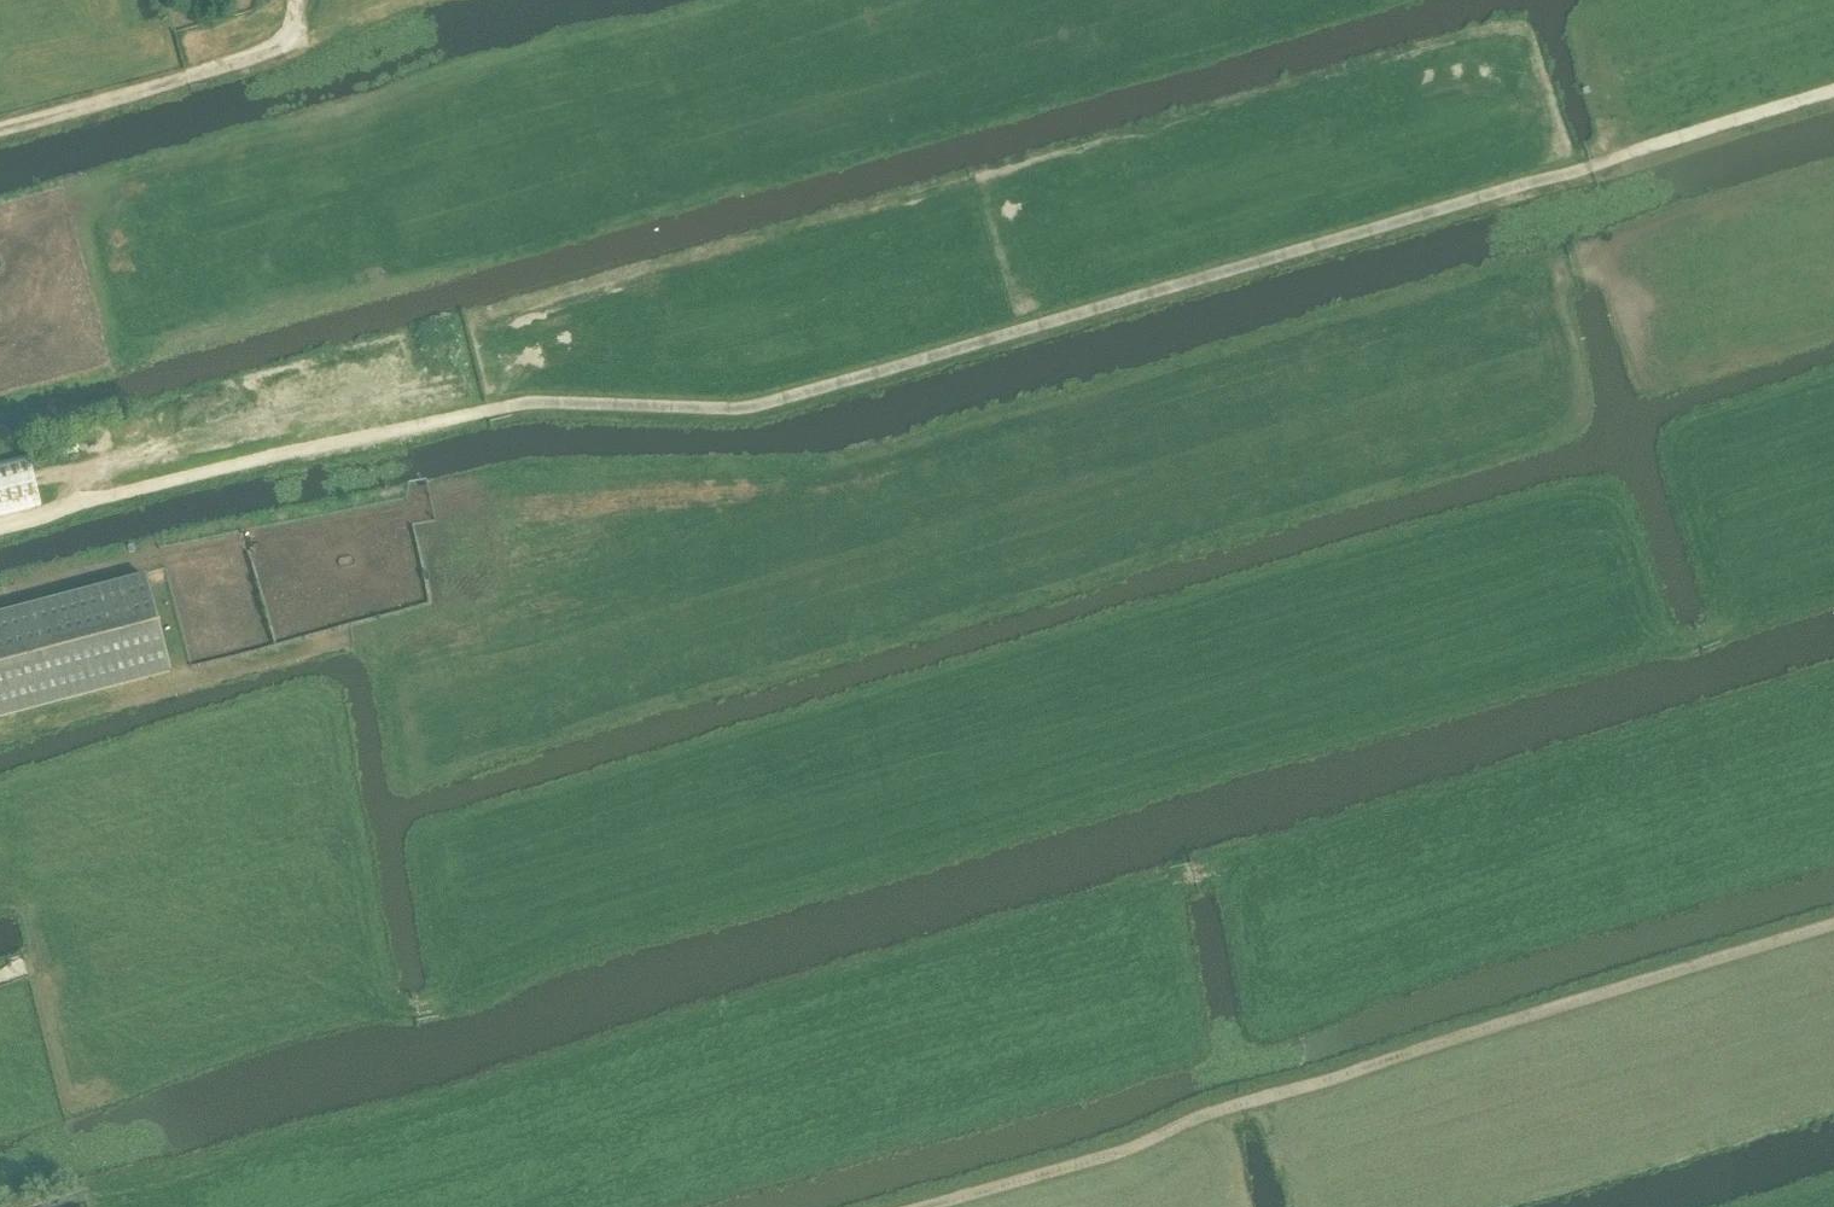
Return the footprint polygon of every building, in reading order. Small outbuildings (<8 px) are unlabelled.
[(0,465),(0,517),(41,506),(39,499),(29,457),(0,465)] [(171,674),(145,575),(0,614),(0,719),(171,674)]
